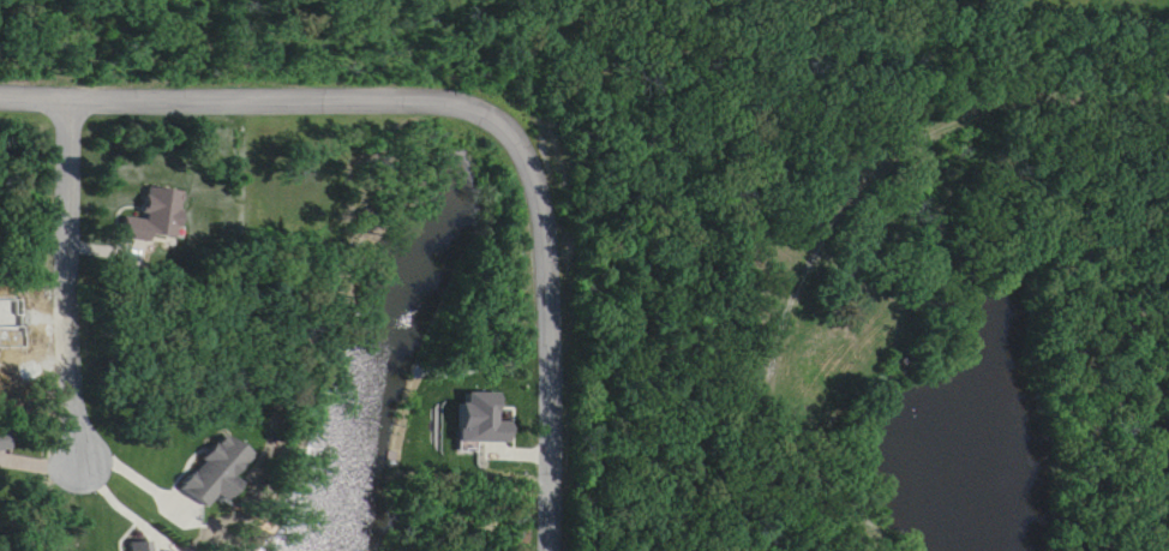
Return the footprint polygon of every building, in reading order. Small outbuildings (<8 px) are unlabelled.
[(188,189),(151,188),(150,218),(131,218),(131,242),(187,244),(188,189)] [(241,480),(257,452),(222,432),(188,490),(215,506),(220,497),(233,505),(245,482),(241,480)]
